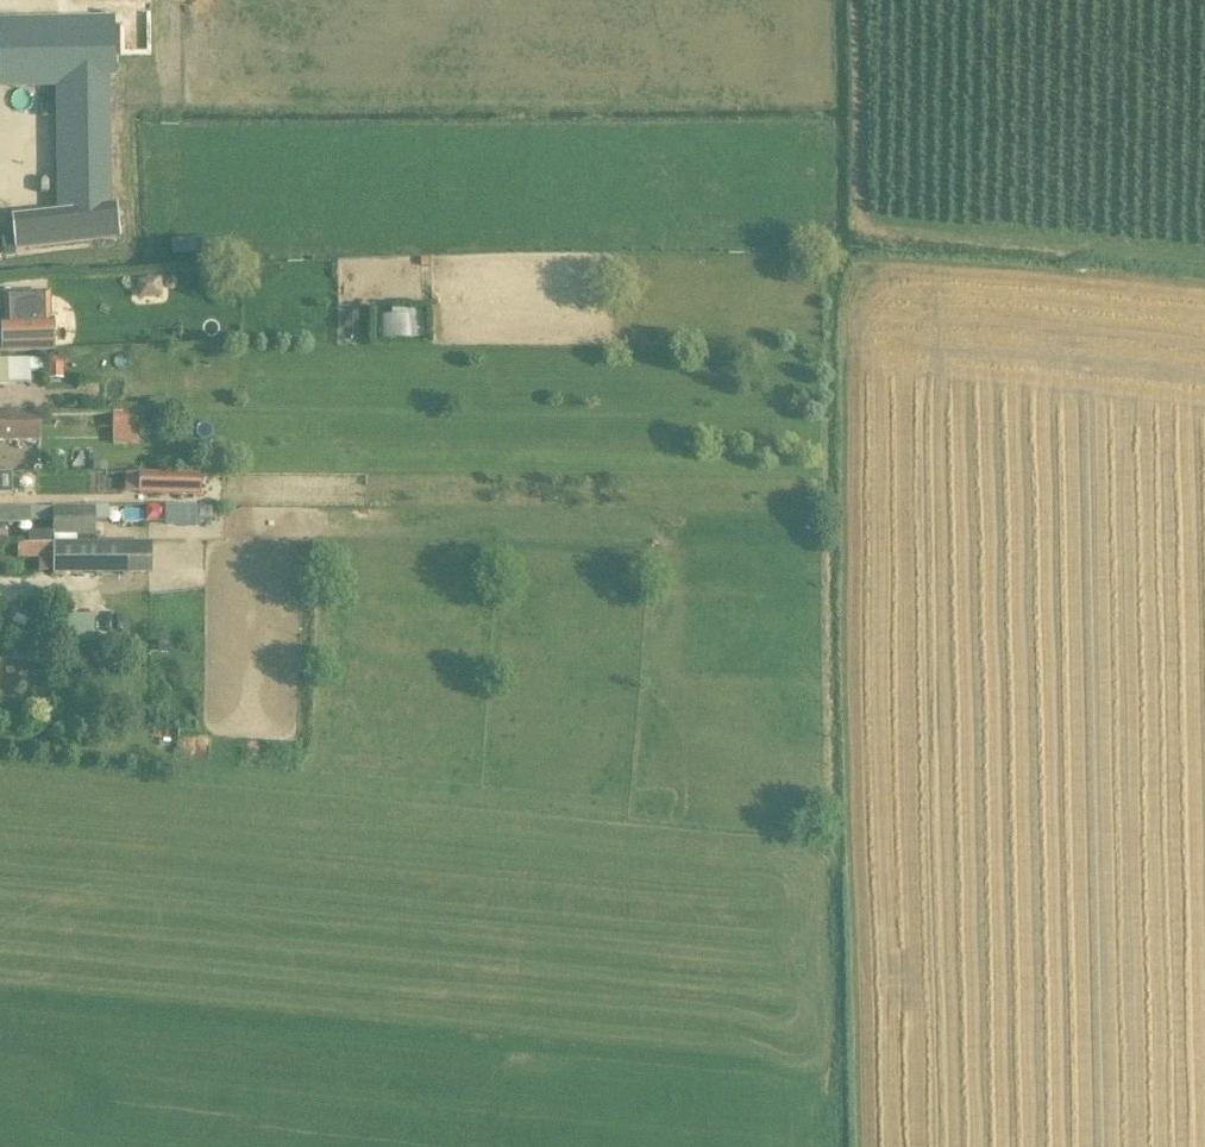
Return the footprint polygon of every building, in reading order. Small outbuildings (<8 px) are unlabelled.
[(41,83),(115,80),(116,80),(114,48),(112,14),(0,16),(0,84),(41,83)] [(110,80),(55,86),(57,206),(113,201),(110,80)] [(43,214),(15,218),(15,251),(28,249),(119,238),(113,204),(75,209),(43,214)] [(20,354),(20,329),(18,329),(18,313),(0,313),(0,354),(20,354)] [(384,338),(420,339),(420,316),(384,315),(384,338)] [(52,357),(51,378),(66,379),(67,358),(52,357)] [(15,361),(0,361),(0,386),(15,386),(31,386),(30,371),(44,370),(43,361),(15,361)] [(138,445),(138,413),(112,414),(113,446),(138,445)] [(0,415),(0,442),(40,442),(40,415),(0,415)] [(200,497),(201,474),(140,473),(139,496),(200,497)] [(0,475),(0,498),(11,498),(11,475),(0,475)] [(168,526),(200,528),(201,507),(170,505),(168,526)] [(17,522),(51,522),(51,538),(94,538),(94,509),(17,509),(17,522)] [(38,559),(38,572),(53,572),(53,575),(151,576),(151,544),(53,543),(53,546),(19,546),(19,558),(38,559)] [(57,622),(56,649),(93,650),(93,622),(57,622)] [(180,759),(210,759),(210,734),(180,734),(180,759)]
